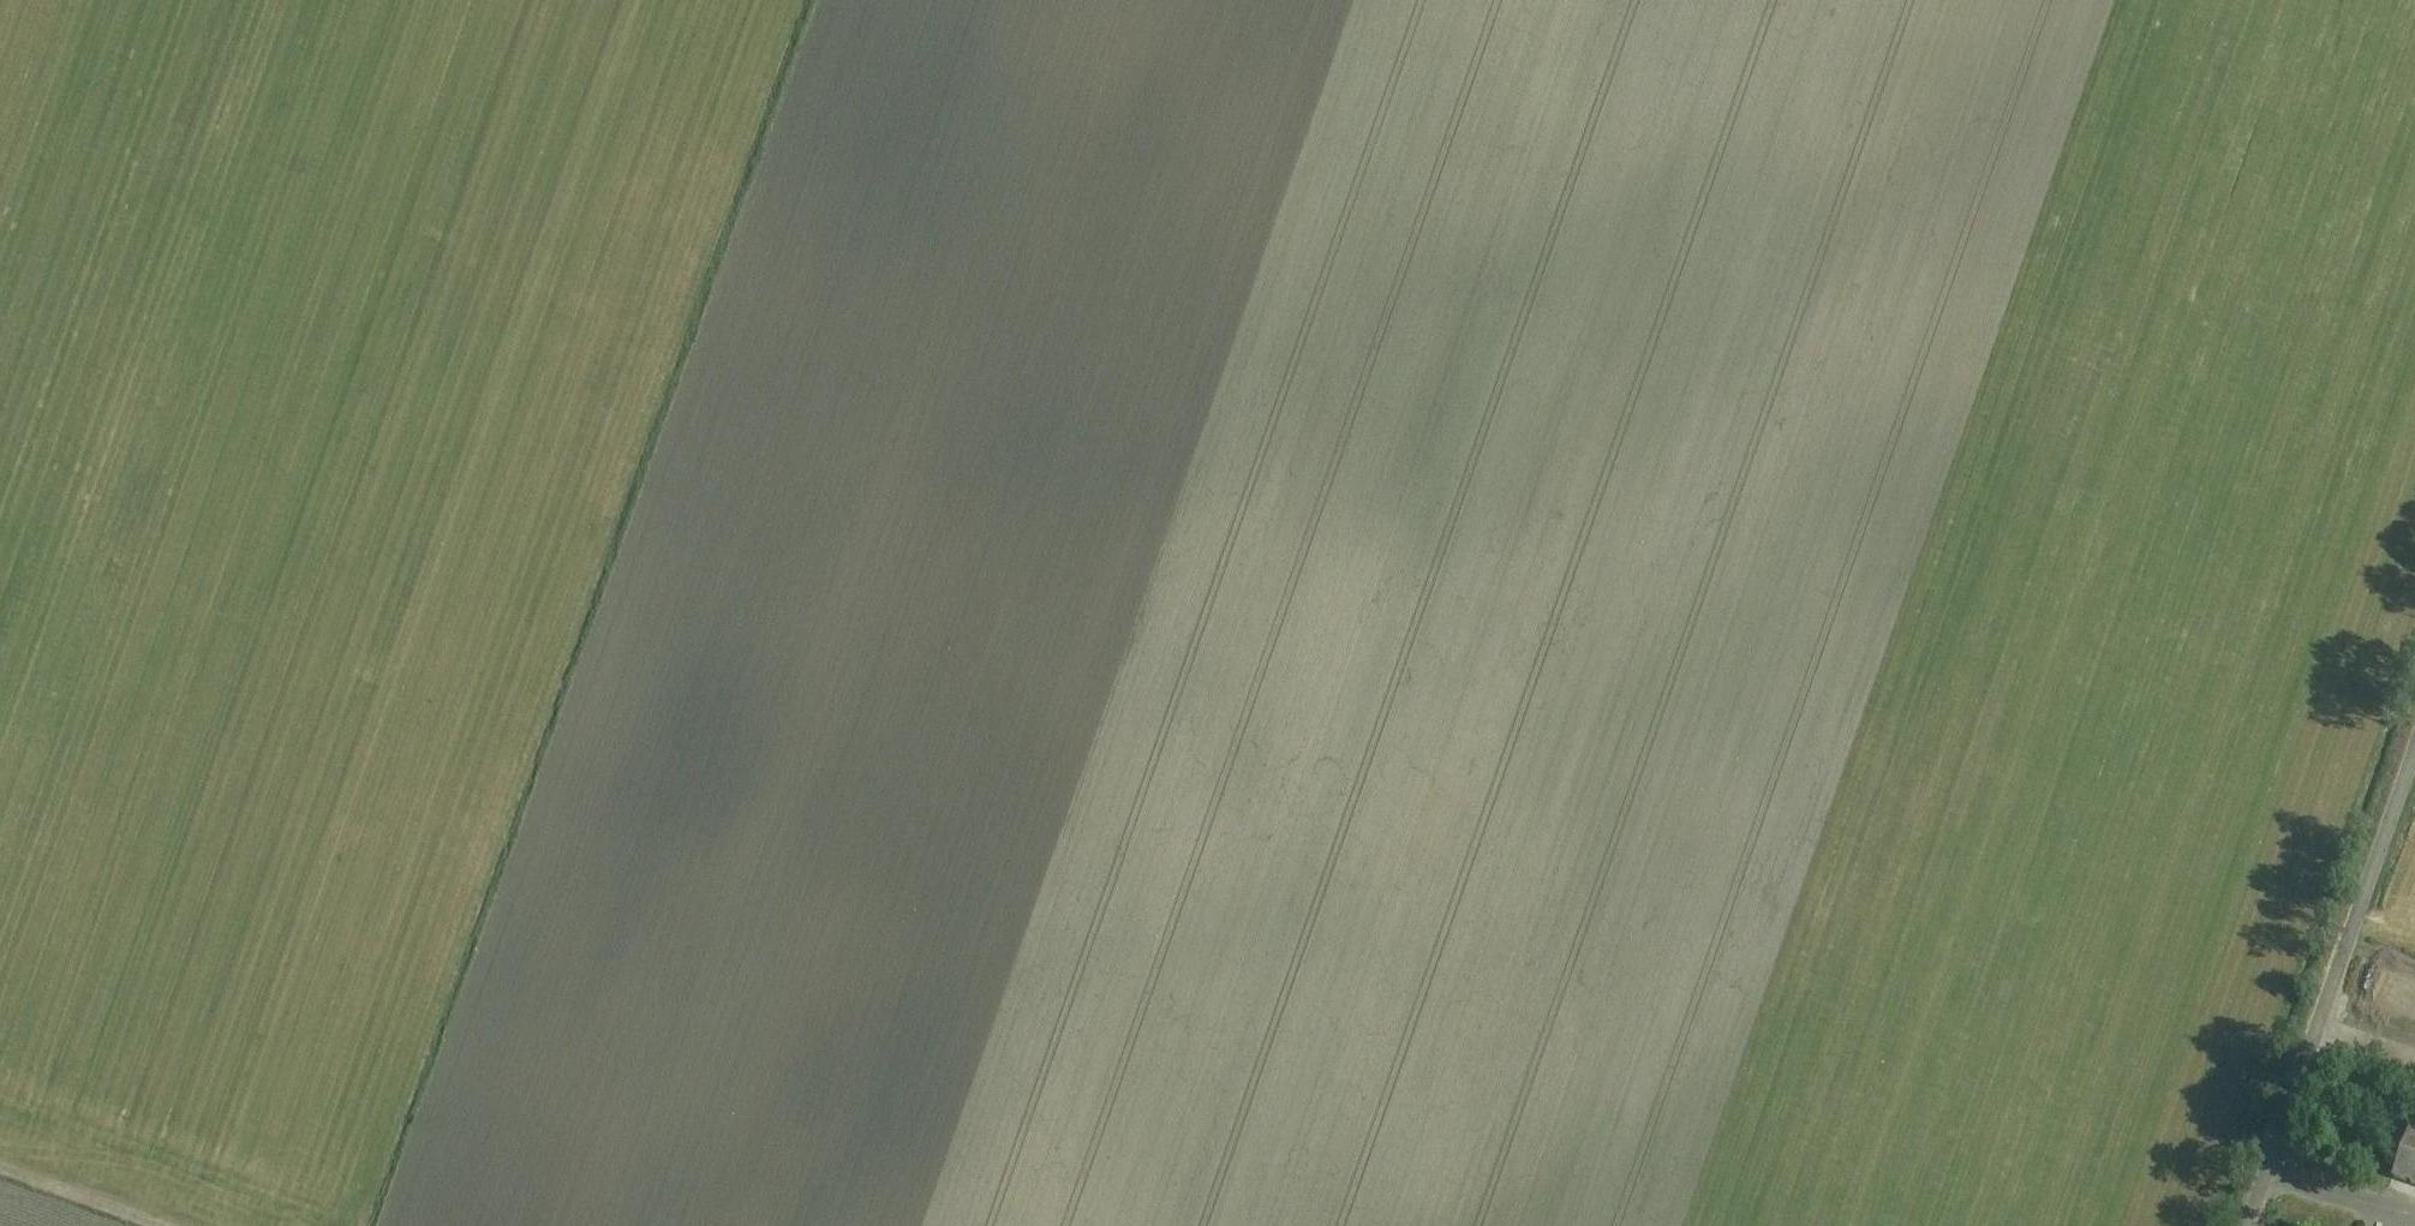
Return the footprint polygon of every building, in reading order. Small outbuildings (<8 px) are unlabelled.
[(2413,1120),(2389,1187),(2414,1196),(2414,1121),(2413,1120)]
